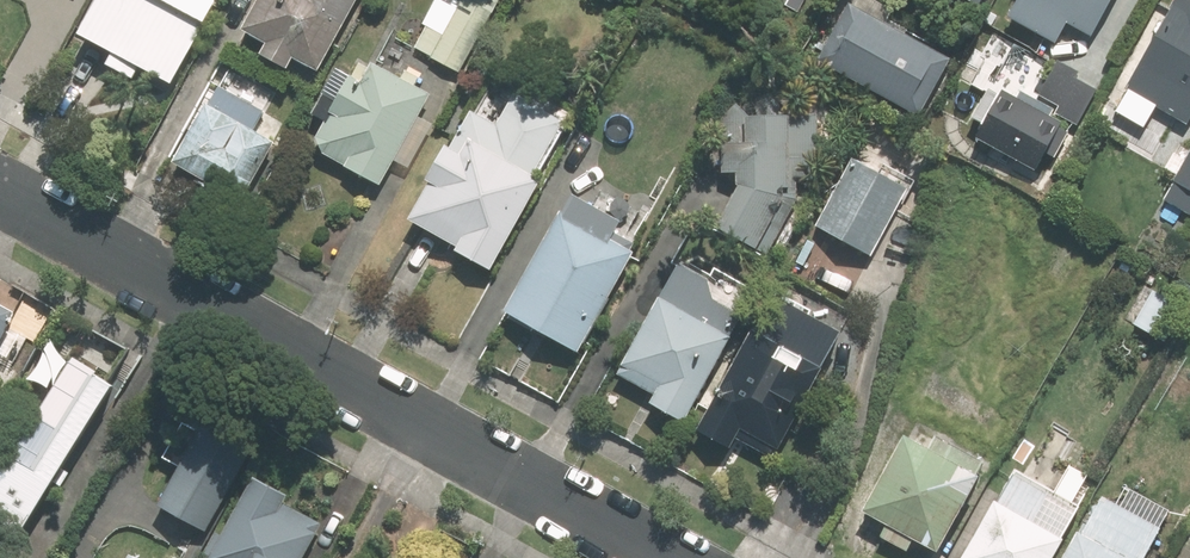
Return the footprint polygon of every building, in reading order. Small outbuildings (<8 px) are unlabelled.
[(77,31),(113,51),(106,63),(133,78),(140,66),(169,82),(216,0),(94,0),(77,31)] [(353,0),(256,0),(240,28),(265,42),(259,52),(286,68),(292,57),(314,69),(353,0)] [(496,0),(432,0),(420,22),(425,24),(414,45),(457,70),(496,0)] [(815,59),(918,115),(949,59),(904,34),(907,30),(885,18),(890,8),(875,0),(856,0),(855,3),(849,0),(848,0),(815,59)] [(1008,15),(1054,40),(1066,20),(1089,33),(1107,0),(1016,0),(1008,15)] [(1124,87),(1187,122),(1189,116),(1189,0),(1173,0),(1124,87)] [(1075,123),(1094,88),(1074,77),(1079,69),(1057,57),(1037,92),(1055,101),(1051,108),(1030,96),(1025,104),(1004,93),(979,138),(1034,169),(1044,150),(1053,156),(1068,130),(1058,125),(1059,123),(1049,118),(1052,110),(1075,123)] [(427,95),(371,64),(360,82),(336,69),(310,114),(325,122),(315,139),(323,154),(378,185),(427,95)] [(260,109),(217,84),(207,103),(202,102),(170,160),(195,174),(192,179),(212,190),(214,185),(238,197),(271,139),(250,127),(260,109)] [(454,248),(489,268),(539,177),(535,176),(542,163),(565,120),(515,93),(497,124),(470,108),(448,147),(444,145),(425,178),(428,181),(408,218),(455,245),(454,248)] [(748,115),(737,102),(722,116),(724,171),(738,170),(738,187),(718,224),(769,252),(799,199),(797,180),(820,179),(819,113),(748,115)] [(1162,197),(1189,213),(1189,148),(1162,197)] [(852,157),(815,225),(867,254),(905,187),(852,157)] [(566,214),(562,211),(503,310),(575,350),(631,250),(615,241),(624,221),(576,195),(566,214)] [(682,420),(741,314),(712,299),(707,278),(677,261),(615,372),(653,393),(648,402),(682,420)] [(1152,289),(1133,323),(1163,339),(1182,305),(1152,289)] [(771,294),(696,428),(729,446),(734,437),(771,457),(821,366),(819,365),(838,330),(771,294)] [(0,307),(0,334),(7,321),(4,320),(9,312),(0,307)] [(0,467),(0,542),(6,546),(59,456),(64,459),(109,383),(64,358),(0,467)] [(204,417),(155,503),(204,530),(252,444),(204,417)] [(928,449),(905,435),(862,511),(886,525),(879,537),(905,552),(913,540),(936,552),(978,476),(975,475),(982,462),(936,436),(928,449)] [(966,557),(1050,557),(1061,538),(1060,536),(1077,505),(1014,470),(966,557)] [(317,522),(281,502),(285,495),(251,476),(219,533),(215,531),(204,551),(208,554),(206,557),(297,557),(317,522)] [(1160,528),(1104,496),(1084,533),(1078,529),(1062,557),(1143,557),(1160,528)] [(1174,557),(1189,557),(1189,538),(1186,536),(1174,557)]
